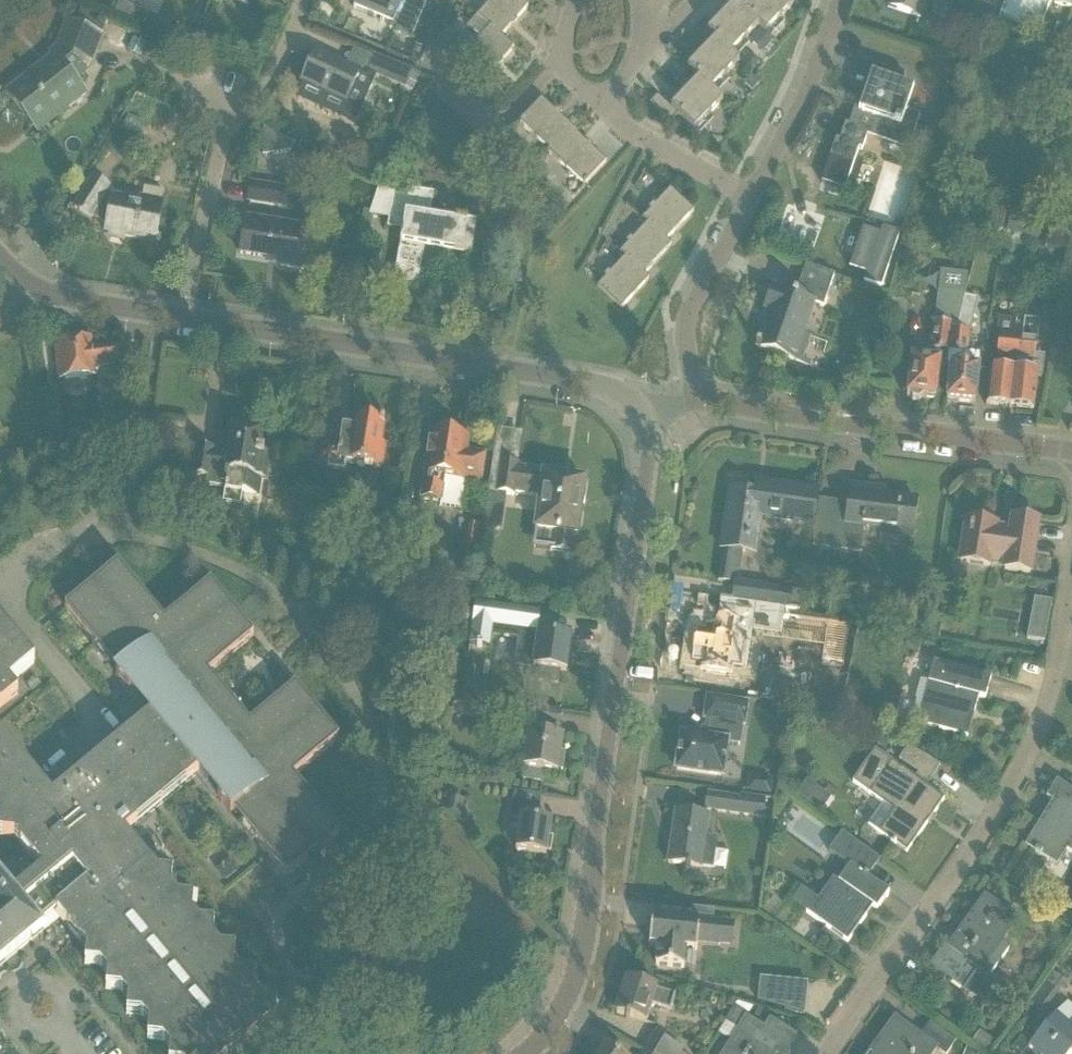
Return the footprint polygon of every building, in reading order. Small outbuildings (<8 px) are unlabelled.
[(353,8),(392,24),(390,30),(410,38),(427,0),(357,0),(353,8)] [(477,16),(484,23),(489,27),(490,26),(502,37),(528,7),(521,0),(491,0),(477,16)] [(742,12),(758,26),(761,29),(766,34),(779,20),(781,18),(793,6),(794,4),(790,0),(753,0),(743,11),(742,12)] [(889,7),(909,14),(920,18),(926,0),(891,0),(889,7)] [(1018,31),(1028,0),(1004,0),(996,24),(1018,31)] [(1018,31),(1038,38),(1049,3),(1071,10),(1071,9),(1071,0),(1028,0),(1018,31)] [(717,23),(707,33),(715,41),(715,40),(731,55),(741,45),(744,41),(757,28),(758,26),(742,12),(743,11),(735,3),(733,5),(717,23)] [(979,4),(975,15),(990,20),(994,9),(979,4)] [(479,38),(463,57),(487,79),(514,48),(502,37),(490,26),(489,27),(484,23),(477,16),(467,27),(474,33),(479,38)] [(56,118),(73,104),(85,94),(59,64),(74,49),(80,52),(88,31),(67,22),(57,48),(51,53),(53,56),(7,93),(33,126),(51,112),(56,118)] [(1049,25),(1044,40),(1058,45),(1063,30),(1049,25)] [(449,29),(441,38),(451,47),(459,38),(449,29)] [(761,29),(751,39),(763,51),(773,40),(766,34),(761,29)] [(418,40),(409,62),(418,65),(427,44),(418,40)] [(692,64),(687,70),(698,80),(699,80),(712,91),(716,87),(725,77),(732,69),(739,62),(736,59),(731,55),(715,40),(715,41),(709,47),(692,64)] [(315,52),(301,83),(305,85),(301,95),(302,99),(313,105),(318,103),(322,93),(346,104),(360,73),(315,52)] [(406,90),(412,73),(413,72),(374,56),(367,74),(406,90)] [(842,197),(854,162),(856,162),(860,149),(863,150),(868,137),(907,151),(919,116),(905,111),(913,88),(898,83),(901,73),(884,68),(863,60),(857,79),(871,84),(868,94),(866,93),(860,111),(855,109),(849,125),(845,124),(840,141),(836,140),(831,154),(844,158),(832,194),(842,197)] [(750,76),(743,83),(751,91),(758,83),(750,76)] [(657,96),(650,103),(671,123),(678,116),(694,131),(708,117),(711,114),(723,101),(717,96),(712,91),(699,80),(698,80),(687,92),(671,109),(657,96)] [(574,130),(541,99),(519,123),(549,150),(547,151),(551,155),(574,130)] [(294,144),(263,129),(261,144),(264,144),(262,156),(290,153),(294,144)] [(578,134),(574,130),(551,155),(584,186),(606,162),(577,134),(578,134)] [(499,156),(494,150),(490,147),(482,156),(491,165),(499,156)] [(505,153),(495,163),(505,173),(515,163),(505,153)] [(986,188),(992,171),(970,163),(963,179),(986,188)] [(155,244),(162,207),(163,199),(162,199),(163,192),(143,188),(142,197),(139,197),(138,201),(111,196),(110,198),(105,195),(109,188),(93,178),(86,189),(75,208),(91,218),(91,217),(107,226),(105,234),(110,235),(109,239),(124,242),(125,238),(155,244)] [(249,202),(277,206),(283,207),(285,190),(251,184),(249,202)] [(430,219),(434,194),(380,184),(369,216),(404,222),(393,284),(418,289),(425,249),(471,257),(476,227),(430,219)] [(694,211),(670,189),(642,219),(647,224),(648,223),(667,241),(694,211)] [(977,200),(974,211),(985,213),(987,202),(977,200)] [(989,204),(983,229),(1001,232),(1005,206),(989,204)] [(1010,217),(1006,233),(1035,239),(1039,224),(1010,217)] [(307,254),(306,254),(310,229),(246,219),(241,255),(280,261),(280,266),(303,270),(305,258),(306,259),(307,254)] [(672,245),(667,241),(648,223),(647,224),(620,253),(624,258),(625,257),(645,275),(672,245)] [(1045,248),(1067,253),(1071,230),(1049,226),(1045,248)] [(863,229),(849,269),(866,275),(864,283),(881,288),(899,234),(882,228),(880,235),(863,229)] [(649,279),(645,275),(625,257),(624,258),(597,287),(621,309),(649,279)] [(794,362),(814,304),(822,307),(833,276),(805,266),(794,297),(773,289),(766,310),(770,311),(758,345),(757,345),(756,349),(760,350),(761,350),(794,362)] [(932,337),(929,337),(926,359),(911,358),(907,397),(910,397),(912,401),(919,402),(921,399),(935,401),(939,369),(944,369),(949,326),(956,326),(963,297),(964,298),(966,278),(939,275),(933,324),(932,337)] [(975,405),(977,383),(979,370),(979,368),(977,368),(978,355),(966,353),(968,335),(975,301),(964,298),(963,297),(956,326),(949,326),(944,369),(950,370),(947,402),(975,405)] [(1045,297),(1043,323),(1053,323),(1054,298),(1045,297)] [(986,406),(1011,408),(1019,324),(1017,324),(1017,321),(998,319),(996,337),(1000,337),(998,357),(1003,358),(1002,370),(990,368),(986,406)] [(1023,324),(1019,324),(1011,408),(1034,411),(1037,378),(1041,378),(1043,357),(1034,356),(1038,321),(1023,320),(1023,324)] [(57,346),(59,368),(60,380),(94,376),(93,372),(98,371),(97,366),(112,365),(111,349),(91,351),(90,343),(57,346)] [(112,403),(124,400),(127,400),(124,386),(123,380),(108,384),(112,403)] [(323,447),(321,461),(321,463),(328,471),(345,473),(346,465),(366,468),(366,467),(381,469),(384,447),(380,447),(383,425),(350,421),(348,433),(344,432),(341,450),(323,447)] [(198,449),(194,470),(193,477),(208,479),(207,486),(225,489),(223,505),(240,508),(241,496),(256,498),(260,478),(264,457),(257,456),(260,436),(251,435),(252,427),(236,425),(231,460),(212,457),(214,451),(198,449)] [(428,455),(421,500),(440,503),(439,506),(460,510),(465,483),(482,486),(487,455),(467,452),(469,440),(432,434),(428,455)] [(498,485),(497,493),(504,494),(514,495),(514,493),(541,497),(536,530),(536,533),(551,535),(549,550),(550,550),(552,551),(573,554),(576,536),(577,536),(585,482),(563,479),(564,475),(518,469),(518,466),(501,464),(498,485)] [(813,525),(815,514),(818,492),(764,485),(762,496),(730,491),(722,549),(743,552),(744,552),(747,531),(758,533),(760,518),(813,525)] [(912,542),(917,502),(886,498),(887,491),(850,487),(848,505),(818,502),(815,526),(812,548),(861,554),(865,527),(879,529),(878,538),(912,542)] [(486,517),(484,529),(501,531),(504,507),(502,507),(487,505),(486,517)] [(1005,630),(1033,634),(1049,536),(1008,530),(1010,516),(968,509),(962,542),(986,546),(983,565),(1015,570),(1005,630)] [(399,511),(397,528),(394,542),(413,546),(418,514),(399,511)] [(385,521),(374,527),(379,537),(391,531),(385,521)] [(43,930),(39,926),(56,912),(76,937),(79,941),(81,942),(87,937),(93,943),(86,949),(85,964),(100,966),(102,968),(108,962),(114,968),(107,974),(106,989),(121,991),(123,993),(129,987),(135,994),(128,999),(127,1015),(142,1016),(143,1018),(150,1012),(156,1019),(149,1024),(147,1040),(163,1041),(164,1043),(171,1037),(176,1044),(170,1049),(169,1053),(231,1053),(229,1051),(240,1042),(243,1046),(277,1017),(276,1015),(277,1000),(262,999),(255,1004),(250,998),(256,992),(255,990),(256,975),(241,973),(234,979),(229,972),(235,967),(234,965),(235,950),(220,948),(213,954),(208,947),(214,942),(213,939),(214,925),(199,923),(192,929),(187,922),(194,917),(192,914),(194,899),(178,898),(172,904),(166,897),(173,891),(171,889),(173,874),(157,873),(151,879),(145,872),(152,866),(125,834),(200,772),(220,797),(217,799),(230,814),(236,809),(259,837),(256,840),(288,877),(330,842),(340,834),(332,824),(293,777),(339,739),(323,720),(320,722),(300,698),(303,696),(295,687),(250,725),(242,716),(238,719),(212,687),(216,684),(208,675),(254,637),(246,628),(244,630),(224,606),(226,604),(210,584),(165,622),(118,565),(109,573),(111,575),(87,595),(84,592),(65,609),(96,647),(99,644),(122,672),(116,677),(129,692),(132,690),(152,714),(52,798),(0,735),(0,807),(5,813),(0,817),(0,835),(14,837),(20,831),(26,838),(19,843),(21,846),(42,871),(13,895),(0,879),(0,966),(43,930)] [(802,606),(804,593),(790,591),(734,583),(732,601),(766,606),(787,609),(788,604),(802,606)] [(802,612),(720,600),(717,619),(714,618),(713,628),(703,626),(703,630),(695,629),(689,664),(697,665),(696,669),(704,671),(703,678),(723,681),(725,674),(732,675),(733,670),(745,672),(752,625),(785,630),(785,625),(800,628),(802,612)] [(1054,649),(1061,605),(1042,601),(1034,645),(1054,649)] [(508,609),(506,624),(521,627),(532,628),(532,626),(534,612),(508,609)] [(18,693),(10,683),(35,662),(0,620),(0,623),(4,627),(0,631),(0,709),(18,693)] [(930,623),(928,637),(938,639),(940,625),(930,623)] [(827,624),(821,664),(842,667),(848,627),(827,624)] [(521,627),(515,666),(533,668),(538,669),(536,680),(558,683),(560,672),(566,673),(571,638),(564,637),(565,631),(543,628),(539,627),(532,626),(532,628),(521,627)] [(991,678),(970,673),(934,663),(929,683),(919,681),(914,700),(916,701),(910,721),(917,723),(963,735),(967,717),(965,716),(967,709),(975,711),(979,698),(985,699),(991,678)] [(684,734),(679,769),(725,775),(731,736),(733,721),(743,723),(745,703),(710,698),(707,717),(710,718),(708,732),(694,730),(693,736),(684,734)] [(495,702),(493,718),(509,720),(511,705),(495,702)] [(518,706),(516,721),(530,723),(523,769),(521,781),(526,782),(541,784),(543,773),(558,775),(563,739),(558,738),(559,728),(560,728),(562,713),(541,709),(518,706)] [(875,751),(852,783),(868,794),(884,805),(869,826),(879,833),(888,840),(892,843),(891,845),(894,847),(895,845),(907,853),(928,822),(926,820),(932,810),(935,813),(944,800),(927,787),(890,762),(875,751)] [(750,778),(748,793),(770,796),(772,781),(750,778)] [(806,781),(796,795),(806,802),(816,788),(806,781)] [(1043,858),(1057,866),(1067,850),(1071,854),(1071,791),(1057,781),(1046,798),(1058,805),(1048,819),(1043,817),(1025,847),(1043,858)] [(541,796),(519,793),(515,792),(511,818),(520,819),(516,850),(546,855),(549,836),(547,836),(549,824),(551,825),(551,823),(535,821),(537,810),(539,810),(541,796)] [(706,811),(762,819),(764,799),(740,795),(740,799),(708,795),(706,811)] [(668,863),(689,866),(702,868),(709,817),(697,815),(675,812),(671,840),(675,841),(672,863),(668,862),(668,863)] [(831,895),(815,918),(820,922),(830,929),(847,942),(866,916),(862,914),(869,904),(877,909),(888,893),(871,881),(867,878),(880,861),(842,833),(828,852),(850,868),(831,895)] [(933,968),(950,980),(985,1005),(1000,985),(989,977),(1009,948),(1001,943),(1018,919),(1002,907),(984,895),(972,913),(980,918),(967,936),(960,930),(933,968)] [(653,917),(650,944),(659,945),(657,964),(682,967),(684,948),(695,949),(696,940),(718,942),(720,924),(653,917)] [(1054,974),(1029,1007),(1041,1016),(1067,984),(1054,974)] [(776,979),(773,1006),(804,1015),(807,983),(776,979)] [(614,1010),(617,1012),(617,1014),(627,1017),(626,1019),(629,1020),(630,1018),(645,1023),(651,1005),(670,1011),(675,996),(626,981),(627,982),(621,998),(618,998),(614,1010)] [(775,1046),(786,1053),(796,1037),(777,1026),(769,1021),(763,1031),(744,1020),(752,1007),(736,1002),(717,1033),(731,1042),(724,1053),(771,1053),(775,1046)] [(1037,1053),(1071,1053),(1071,1008),(1066,1003),(1056,1015),(1056,1016),(1031,1046),(1030,1047),(1037,1053)] [(877,1053),(920,1053),(921,1052),(923,1053),(949,1053),(957,1042),(916,1015),(903,1034),(894,1028),(877,1053)] [(980,1032),(972,1043),(986,1053),(994,1042),(980,1032)] [(644,1051),(649,1053),(681,1053),(682,1051),(653,1035),(644,1051)] [(1012,1049),(1017,1053),(1024,1053),(1030,1047),(1031,1046),(1021,1038),(1012,1049)]
